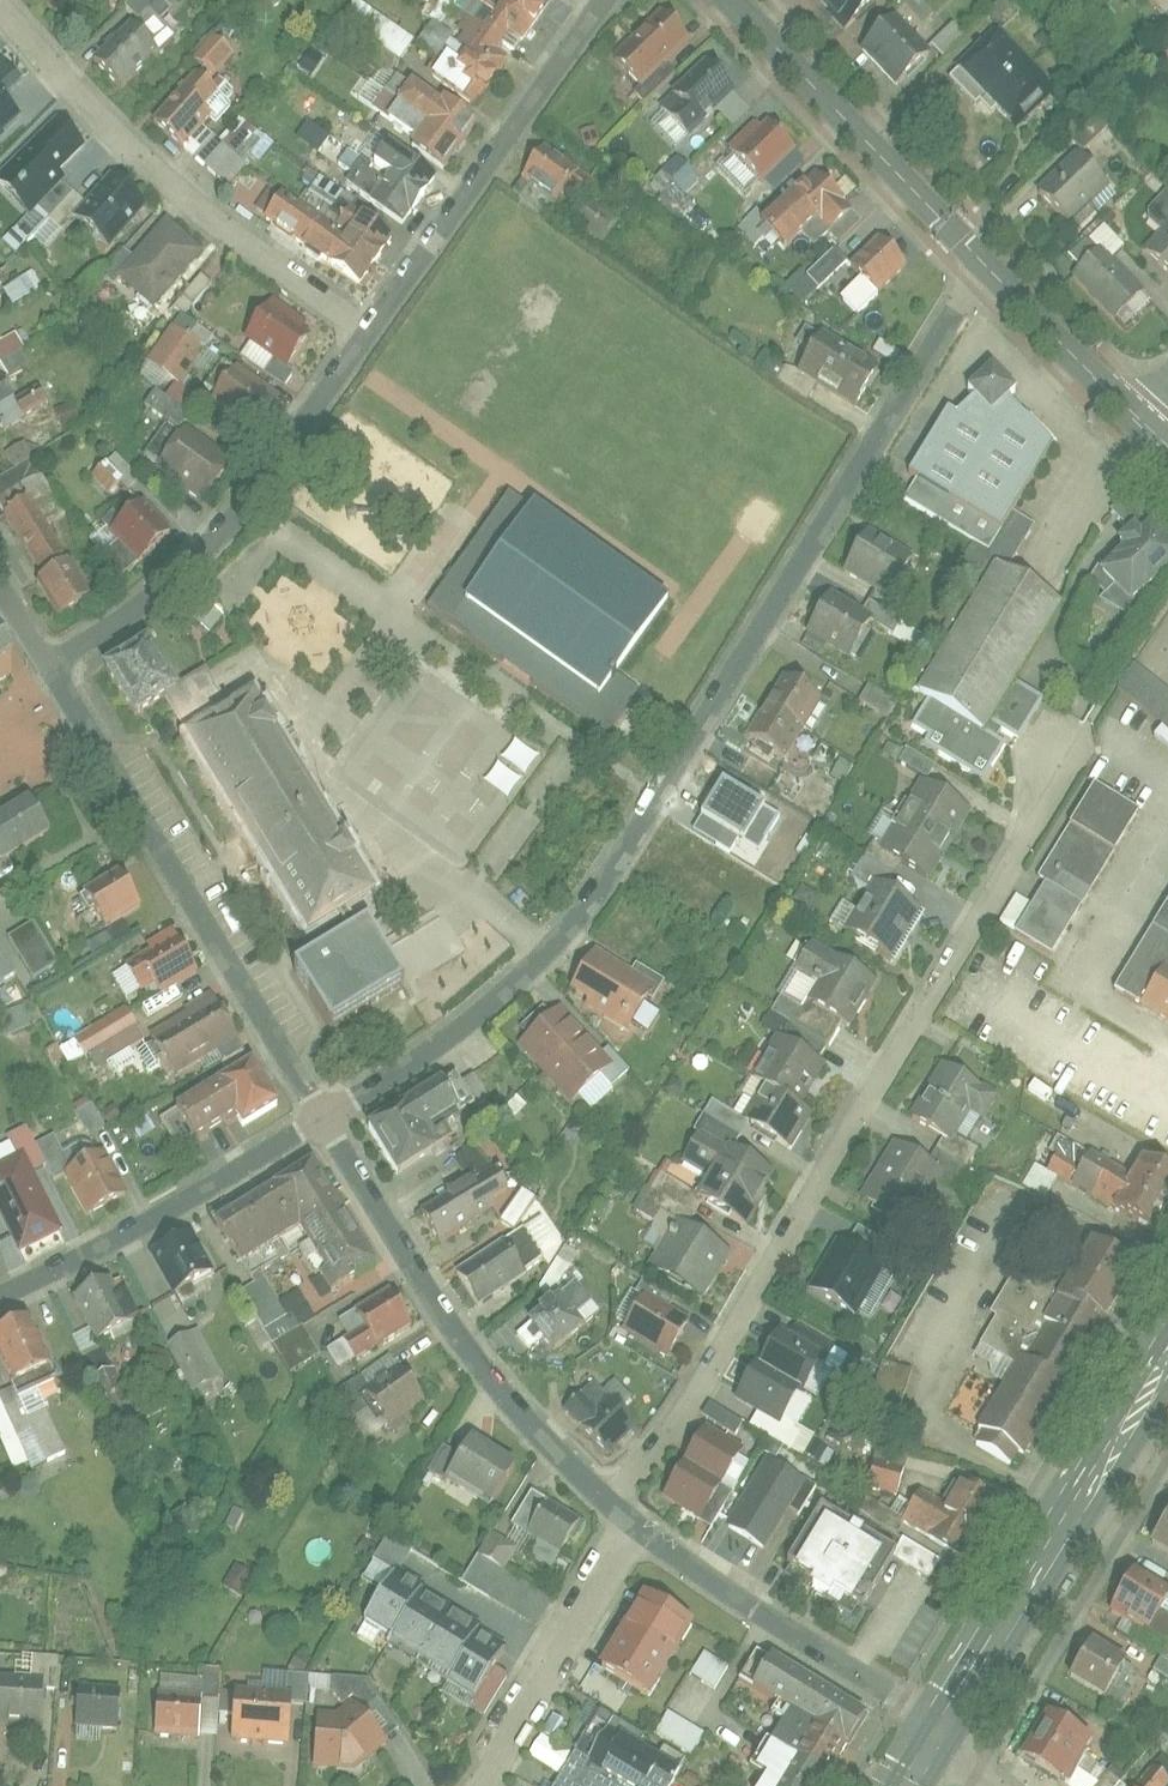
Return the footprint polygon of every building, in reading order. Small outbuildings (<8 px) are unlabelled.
[(47,8),(57,0),(40,0),(47,8)] [(396,62),(411,38),(353,0),(350,0),(335,22),(396,62)] [(549,0),(504,0),(459,67),(492,89),(511,61),(496,51),(512,28),(525,36),(549,0)] [(845,27),(870,2),(868,0),(817,0),(845,27)] [(992,1),(981,21),(999,31),(1008,15),(1000,10),(1002,7),(992,1)] [(688,41),(660,14),(614,60),(642,87),(688,41)] [(940,59),(961,36),(947,23),(926,47),(940,59)] [(132,24),(96,60),(123,87),(159,52),(132,24)] [(887,25),(861,49),(897,87),(923,63),(887,25)] [(976,54),(947,82),(973,108),(978,103),(1000,125),(1030,96),(1005,70),(998,77),(976,54)] [(4,138),(0,135),(19,119),(3,100),(20,85),(0,63),(0,142),(4,138)] [(733,95),(704,65),(661,106),(690,136),(733,95)] [(196,74),(154,122),(183,147),(210,117),(205,113),(221,95),(196,74)] [(452,164),(482,121),(448,98),(444,105),(414,84),(389,120),(452,164)] [(30,217),(68,180),(60,172),(86,147),(58,118),(4,170),(0,167),(0,187),(30,217)] [(794,151),(768,123),(759,130),(754,124),(729,146),(762,181),(794,151)] [(403,223),(436,176),(388,142),(373,163),(390,175),(372,202),(403,223)] [(576,169),(543,148),(521,181),(555,202),(576,169)] [(1102,185),(1077,157),(1036,194),(1061,222),(1102,185)] [(657,178),(682,193),(693,174),(668,159),(657,178)] [(852,211),(816,171),(762,221),(787,248),(818,220),(829,232),(852,211)] [(146,204),(109,173),(72,216),(109,248),(146,204)] [(306,247),(324,221),(284,193),(266,219),(306,247)] [(360,284),(395,235),(361,211),(344,235),(324,221),(306,247),(360,284)] [(203,250),(165,218),(116,276),(154,309),(203,250)] [(1147,256),(1167,273),(1167,230),(1147,256)] [(906,268),(877,238),(850,264),(878,294),(906,268)] [(831,247),(787,291),(800,304),(845,261),(831,247)] [(1139,293),(1098,251),(1073,275),(1115,317),(1139,293)] [(0,289),(0,291),(9,305),(40,285),(30,270),(0,289)] [(269,310),(248,342),(290,370),(311,339),(269,310)] [(204,347),(171,326),(149,360),(181,381),(204,347)] [(0,339),(0,371),(4,377),(28,362),(11,333),(0,339)] [(880,367),(821,334),(798,376),(856,409),(880,367)] [(251,439),(281,399),(237,366),(207,407),(251,439)] [(1012,396),(983,367),(958,388),(966,402),(952,419),(941,415),(906,475),(913,482),(904,498),(989,552),(1045,448),(1005,402),(1012,396)] [(0,384),(0,431),(22,419),(2,383),(0,384)] [(185,428),(155,470),(203,504),(233,463),(185,428)] [(9,466),(25,456),(18,444),(2,454),(9,466)] [(88,475),(106,492),(115,483),(124,492),(139,476),(111,450),(88,475)] [(46,576),(36,582),(58,618),(91,598),(31,499),(8,513),(46,576)] [(141,501),(108,533),(138,563),(171,532),(141,501)] [(657,599),(526,501),(464,584),(449,573),(425,605),(595,733),(622,698),(597,679),(657,599)] [(1167,569),(1167,546),(1144,521),(1120,543),(1127,551),(1114,563),(1115,564),(1103,574),(1099,568),(1090,580),(1106,597),(1117,589),(1131,604),(1167,569)] [(915,558),(868,532),(845,575),(892,600),(915,558)] [(925,744),(982,779),(1005,743),(998,739),(1002,733),(1019,743),(1047,698),(1020,682),(1066,606),(994,561),(914,691),(928,700),(912,725),(930,737),(925,744)] [(871,618),(830,595),(808,635),(849,658),(871,618)] [(179,690),(148,640),(104,667),(135,718),(179,690)] [(12,680),(0,659),(0,687),(12,680)] [(1113,685),(1167,733),(1167,693),(1132,662),(1113,685)] [(820,699),(782,678),(748,737),(787,759),(820,699)] [(259,694),(188,737),(308,937),(380,894),(350,845),(339,852),(274,744),(285,737),(259,694)] [(904,753),(900,764),(926,774),(930,763),(904,753)] [(973,810),(919,779),(877,850),(931,882),(973,810)] [(781,817),(723,781),(692,830),(729,853),(738,838),(760,852),(781,817)] [(1135,815),(1089,787),(1035,875),(1046,881),(1014,932),(1050,954),(1135,815)] [(22,875),(15,864),(59,838),(34,796),(1,816),(0,814),(0,888),(22,875)] [(143,909),(120,872),(84,895),(107,932),(143,909)] [(918,908),(874,882),(844,932),(888,958),(918,908)] [(1117,986),(1167,1016),(1167,901),(1117,986)] [(28,923),(5,937),(27,972),(50,958),(28,923)] [(199,972),(171,927),(145,944),(150,953),(127,968),(144,996),(157,988),(162,995),(199,972)] [(369,930),(296,973),(332,1033),(404,990),(384,957),(369,930)] [(877,981),(812,943),(798,968),(822,982),(809,1004),(849,1028),(877,981)] [(657,985),(595,951),(572,994),(590,1004),(586,1010),(630,1034),(657,985)] [(15,977),(0,952),(0,986),(15,977)] [(173,1077),(238,1041),(217,1004),(152,1041),(173,1077)] [(9,1033),(27,1026),(19,1005),(1,1012),(9,1033)] [(612,1064),(561,1007),(518,1046),(569,1103),(612,1064)] [(136,1026),(124,1008),(73,1040),(85,1058),(136,1026)] [(826,1065),(772,1036),(748,1080),(764,1088),(745,1124),(795,1150),(815,1113),(803,1107),(826,1065)] [(279,1104),(253,1062),(178,1109),(199,1143),(238,1119),(243,1127),(279,1104)] [(1000,1097),(941,1063),(910,1118),(955,1144),(973,1115),(986,1122),(1000,1097)] [(459,1112),(441,1083),(369,1128),(398,1175),(441,1148),(430,1131),(459,1112)] [(777,1170),(700,1131),(683,1165),(710,1179),(699,1199),(749,1225),(777,1170)] [(952,1175),(893,1142),(861,1199),(919,1232),(952,1175)] [(103,1154),(63,1175),(88,1220),(127,1198),(103,1154)] [(1167,1222),(1167,1177),(1143,1162),(1133,1179),(1090,1154),(1072,1185),(1160,1236),(1167,1222)] [(0,1167),(0,1214),(21,1255),(64,1233),(25,1155),(0,1167)] [(376,1264),(314,1163),(218,1221),(244,1265),(300,1231),(336,1289),(376,1264)] [(494,1168),(419,1211),(439,1245),(497,1211),(493,1202),(509,1193),(494,1168)] [(511,1229),(528,1195),(515,1188),(497,1222),(511,1229)] [(727,1249),(675,1223),(648,1276),(701,1302),(727,1249)] [(213,1275),(191,1235),(152,1256),(174,1296),(213,1275)] [(881,1263),(837,1239),(809,1291),(853,1315),(881,1263)] [(507,1241),(457,1272),(476,1303),(526,1271),(507,1241)] [(1029,1461),(1138,1270),(1091,1243),(1056,1303),(1014,1278),(992,1316),(998,1319),(982,1347),(1015,1366),(977,1431),(1029,1461)] [(138,1321),(126,1296),(118,1300),(110,1282),(76,1298),(96,1340),(138,1321)] [(411,1325),(389,1291),(343,1321),(352,1336),(345,1341),(357,1360),(411,1325)] [(645,1297),(623,1334),(669,1361),(691,1323),(645,1297)] [(562,1300),(523,1331),(547,1361),(586,1330),(562,1300)] [(30,1322),(0,1336),(0,1357),(13,1387),(51,1370),(30,1322)] [(823,1353),(780,1328),(737,1401),(780,1426),(823,1353)] [(222,1378),(198,1332),(168,1347),(191,1394),(222,1378)] [(890,1427),(906,1369),(879,1362),(864,1420),(890,1427)] [(114,1426),(137,1415),(115,1366),(92,1377),(114,1426)] [(421,1402),(398,1369),(363,1393),(386,1426),(421,1402)] [(583,1396),(565,1413),(608,1457),(638,1428),(615,1404),(603,1416),(583,1396)] [(744,1451),(706,1428),(663,1500),(701,1523),(744,1451)] [(514,1464),(470,1439),(446,1481),(489,1506),(514,1464)] [(892,1497),(905,1456),(872,1445),(859,1486),(892,1497)] [(765,1460),(726,1528),(764,1550),(804,1483),(765,1460)] [(965,1558),(996,1502),(958,1481),(944,1505),(921,1492),(903,1524),(965,1558)] [(563,1557),(581,1523),(545,1503),(527,1537),(563,1557)] [(1145,1545),(1167,1559),(1167,1507),(1145,1545)] [(854,1618),(894,1554),(824,1509),(783,1573),(854,1618)] [(222,1585),(241,1595),(252,1575),(232,1565),(222,1585)] [(1136,1569),(1111,1613),(1167,1646),(1167,1587),(1136,1569)] [(393,1577),(362,1629),(388,1643),(383,1651),(443,1686),(441,1691),(471,1708),(501,1657),(475,1642),(478,1637),(417,1602),(422,1594),(393,1577)] [(691,1625),(644,1598),(601,1672),(648,1700),(691,1625)] [(1101,1704),(1126,1666),(1088,1641),(1063,1679),(1101,1704)] [(715,1691),(728,1667),(700,1651),(687,1675),(715,1691)] [(868,1715),(770,1657),(751,1689),(792,1713),(757,1772),(778,1785),(777,1785),(825,1785),(868,1715)] [(1149,1674),(1167,1682),(1167,1665),(1156,1659),(1149,1674)] [(0,1678),(0,1724),(41,1725),(43,1680),(0,1678)] [(80,1689),(77,1729),(120,1732),(122,1691),(80,1689)] [(237,1691),(232,1742),(290,1747),(295,1697),(237,1691)] [(159,1695),(154,1735),(200,1740),(205,1699),(159,1695)] [(317,1713),(312,1770),(355,1772),(388,1743),(353,1704),(339,1715),(317,1713)] [(651,1733),(688,1757),(703,1734),(665,1711),(651,1733)] [(1050,1716),(1022,1763),(1061,1785),(1071,1785),(1097,1744),(1050,1716)] [(682,1770),(596,1718),(555,1785),(673,1785),(682,1770)] [(1141,1785),(1167,1785),(1167,1784),(1155,1772),(1141,1785)]
